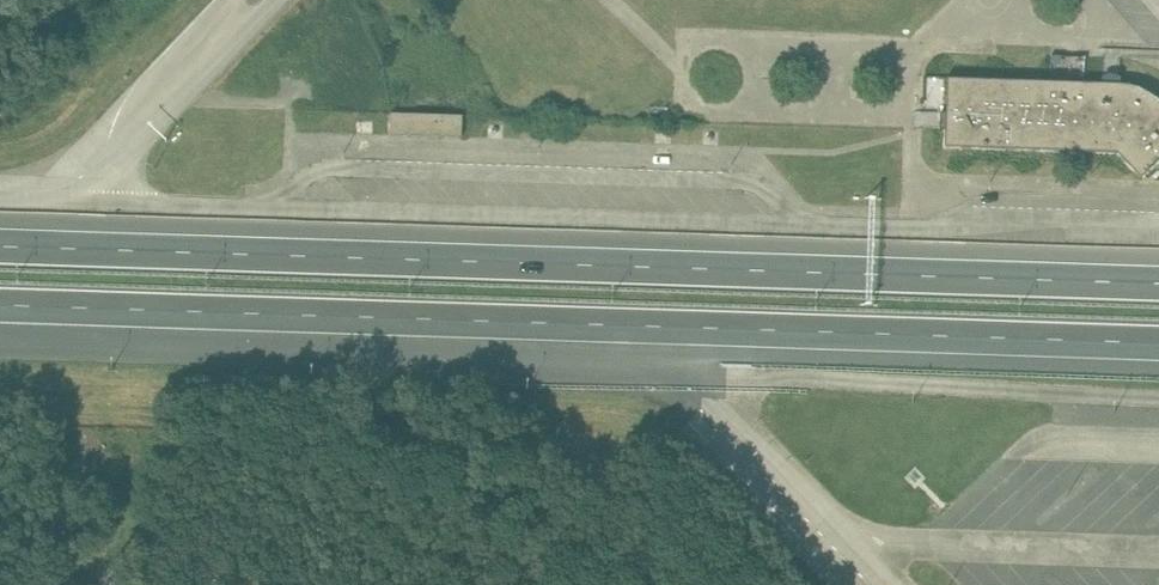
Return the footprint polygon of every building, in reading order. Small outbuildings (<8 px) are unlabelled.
[(947,130),(947,149),(949,151),(1123,152),(1148,179),(1158,168),(1158,92),(1157,91),(1142,85),(1127,82),(1069,80),(1050,79),(1021,78),(951,76),(950,78),(948,113),(947,130)] [(392,113),(392,134),(462,136),(463,115),(392,113)]
